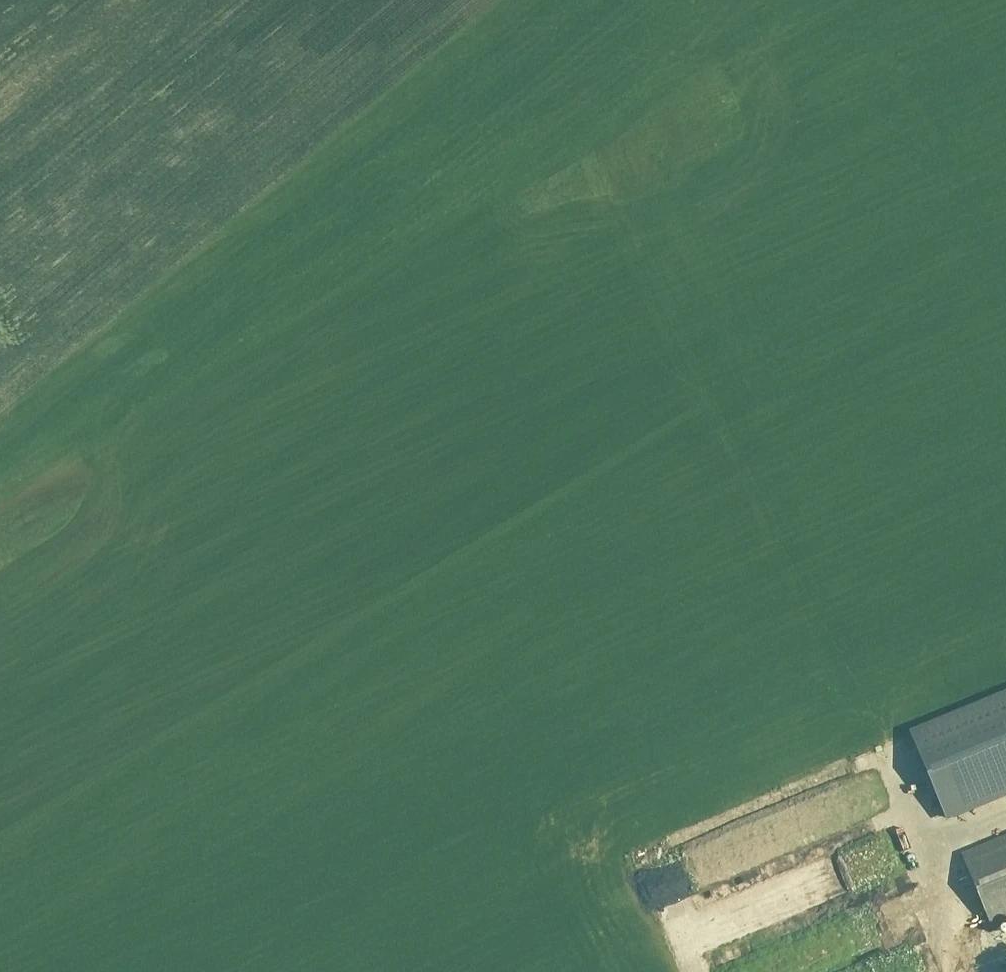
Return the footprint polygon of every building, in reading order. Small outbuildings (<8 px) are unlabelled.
[(914,737),(947,819),(1005,794),(1005,699),(914,737)] [(961,856),(992,932),(1005,926),(1005,837),(961,856)] [(844,896),(843,880),(814,881),(814,897),(844,896)] [(666,895),(666,883),(646,884),(646,895),(666,895)]
